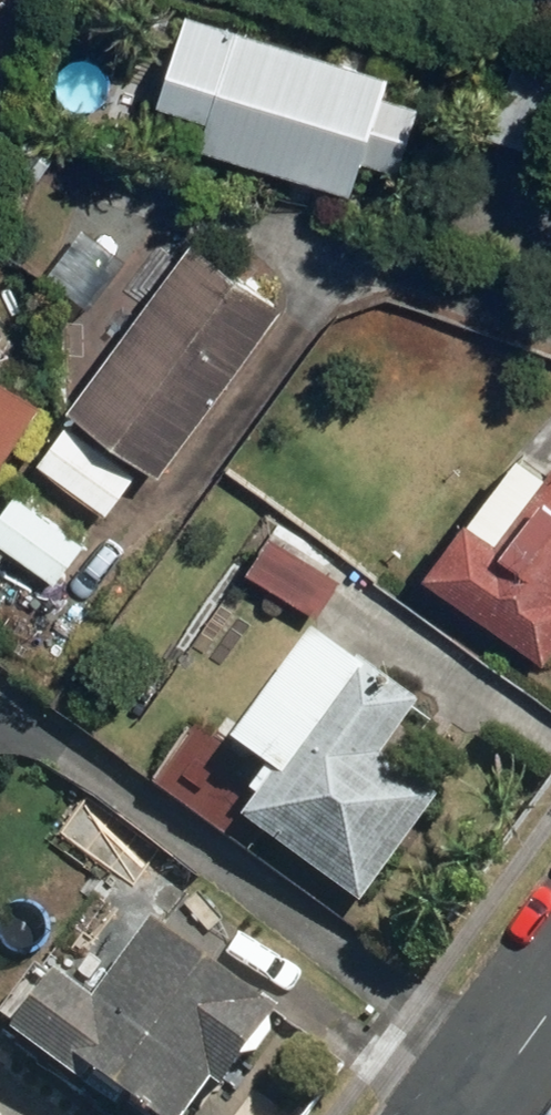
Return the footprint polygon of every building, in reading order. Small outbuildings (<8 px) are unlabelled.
[(181,85),(228,104),(218,128),(364,188),(379,153),(414,167),(439,104),(397,87),(404,70),(232,0),(218,0),(181,85)] [(215,227),(81,398),(173,470),(306,298),(215,227)] [(0,341),(0,473),(62,384),(0,341)] [(76,412),(41,455),(113,512),(147,469),(76,412)] [(443,556),(550,645),(550,451),(535,438),(443,556)] [(0,520),(0,528),(62,575),(94,532),(28,483),(0,520)] [(289,515),(258,561),(335,613),(366,567),(289,515)] [(239,697),(202,748),(233,772),(254,744),(284,766),(258,801),(378,890),(450,793),(402,758),(442,706),(333,625),(264,716),(239,697)] [(37,1020),(178,1114),(204,1114),(236,1072),(251,1083),(306,1008),(176,912),(118,990),(80,962),(37,1020)]
